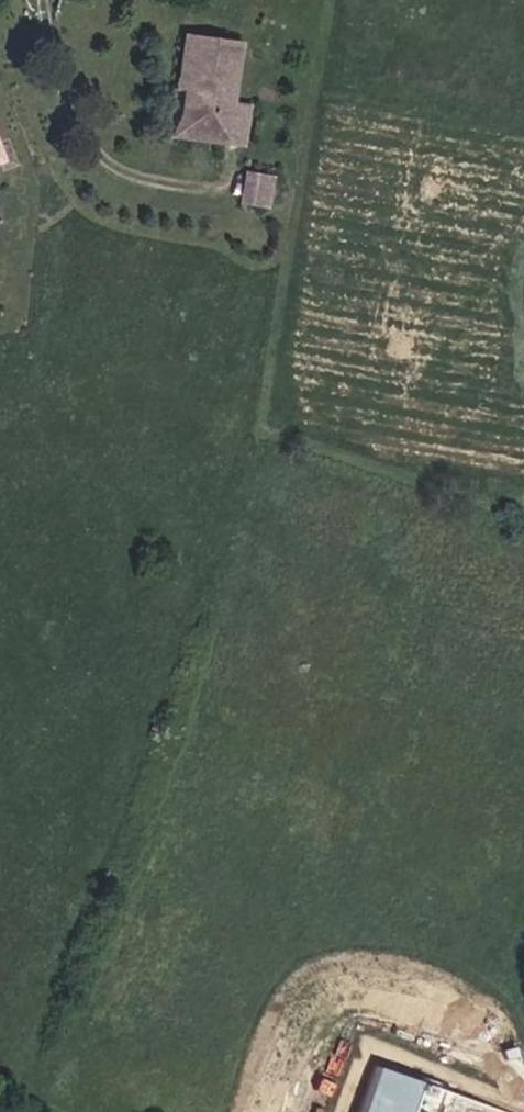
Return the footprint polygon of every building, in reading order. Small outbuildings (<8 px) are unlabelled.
[(227,102),(236,41),(182,33),(174,87),(184,88),(177,135),(217,142),(242,145),(249,105),(227,102)] [(273,177),(250,174),(246,200),(269,204),(273,177)]
